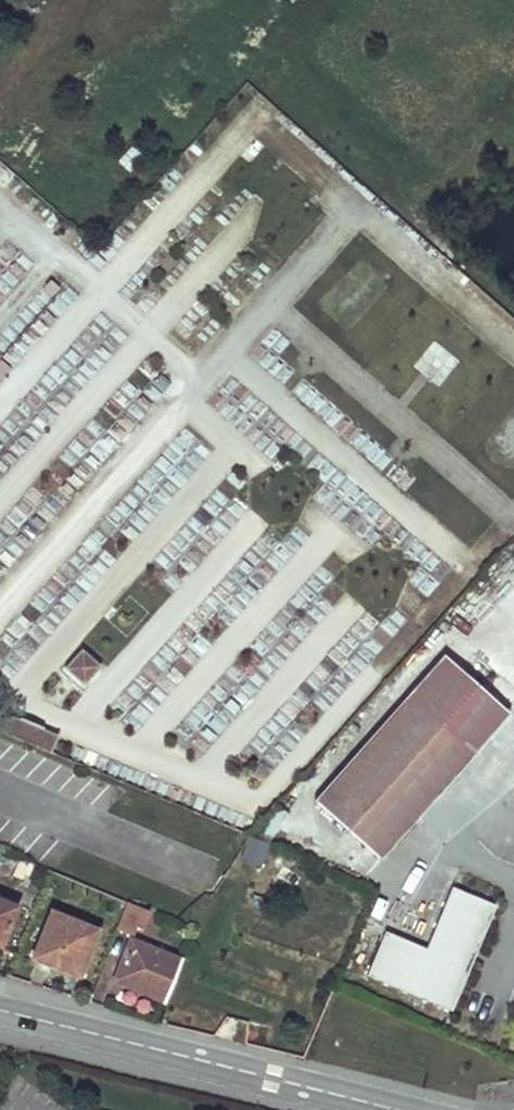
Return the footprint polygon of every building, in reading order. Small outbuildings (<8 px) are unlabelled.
[(66,671),(84,687),(99,670),(82,654),(66,671)] [(443,655),(315,798),(380,855),(509,711),(443,655)] [(1,729),(49,751),(58,733),(9,710),(1,729)] [(31,868),(20,864),(12,881),(19,885),(22,879),(27,881),(31,868)] [(499,899),(456,880),(429,946),(387,928),(370,972),(453,1008),(499,899)] [(0,907),(0,952),(17,914),(0,907)] [(150,918),(128,909),(119,932),(133,939),(137,930),(143,932),(150,918)] [(97,936),(51,918),(32,964),(78,983),(97,936)] [(182,967),(132,946),(114,985),(166,1008),(182,967)]
